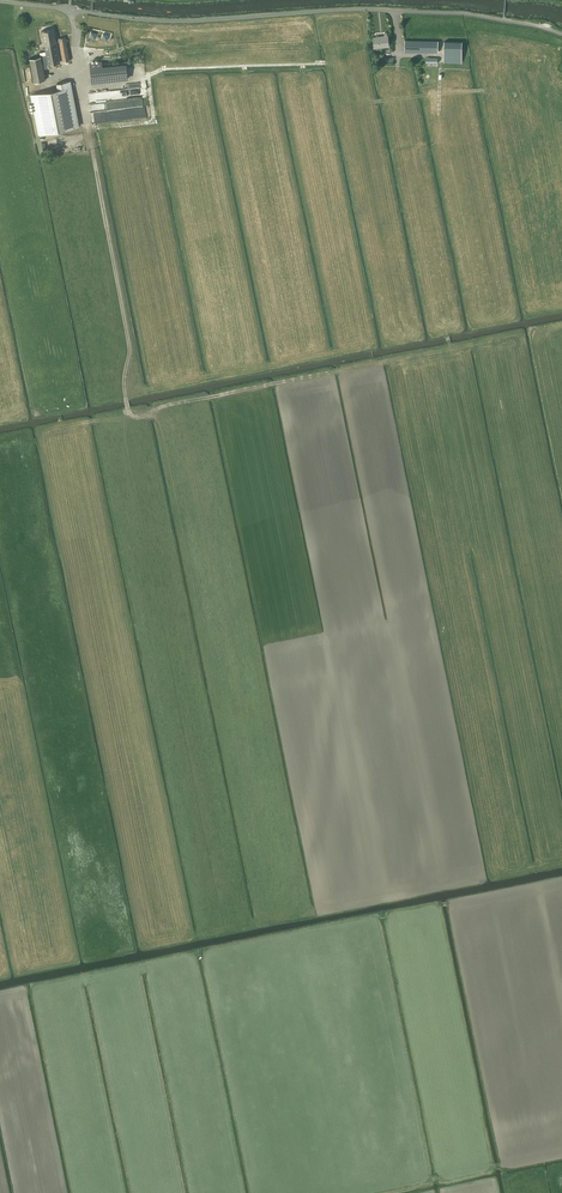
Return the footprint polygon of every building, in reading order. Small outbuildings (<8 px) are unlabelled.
[(40,56),(29,58),(34,81),(44,79),(42,69),(48,68),(47,64),(59,62),(56,42),(55,38),(53,28),(41,30),(46,55),(40,56)] [(374,46),(389,44),(388,35),(373,36),(374,46)] [(59,38),(55,38),(56,42),(59,41),(63,61),(69,60),(65,36),(59,38)] [(405,40),(405,51),(438,51),(438,40),(405,40)] [(462,62),(462,41),(444,41),(443,62),(462,62)] [(89,62),(91,82),(127,78),(126,64),(102,67),(101,61),(89,62)] [(57,89),(32,94),(39,133),(78,125),(69,81),(56,83),(57,89)]
